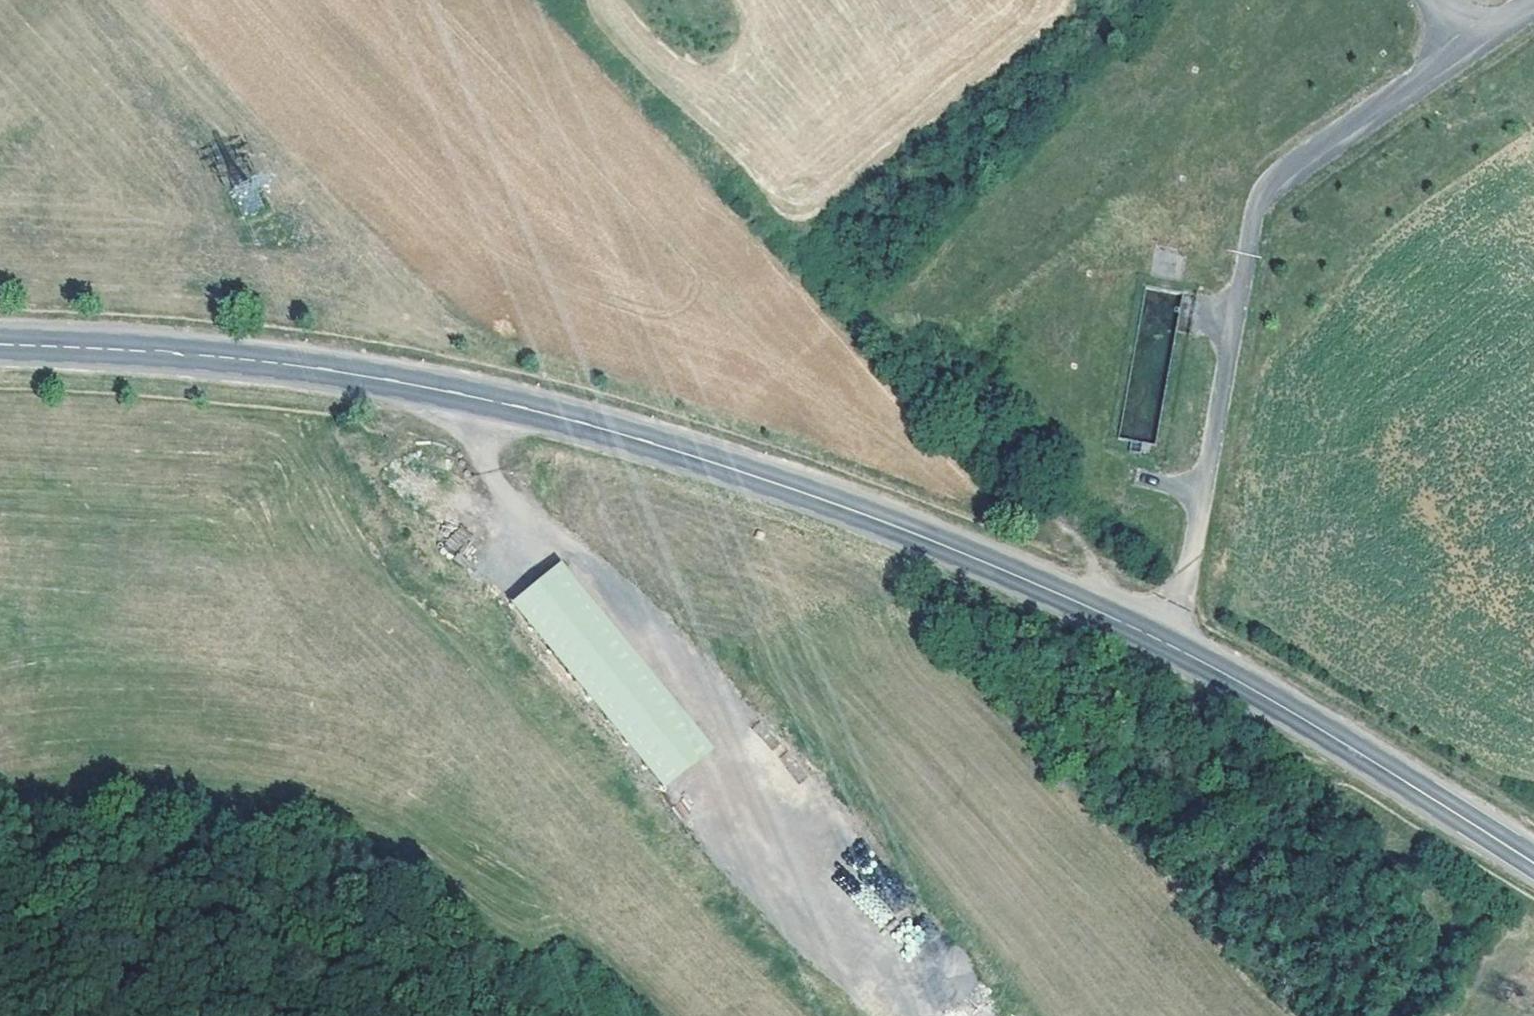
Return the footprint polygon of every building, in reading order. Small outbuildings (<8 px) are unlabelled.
[(1144,287),(1121,436),(1156,442),(1179,292),(1144,287)] [(561,560),(515,598),(672,784),(717,746),(561,560)]
